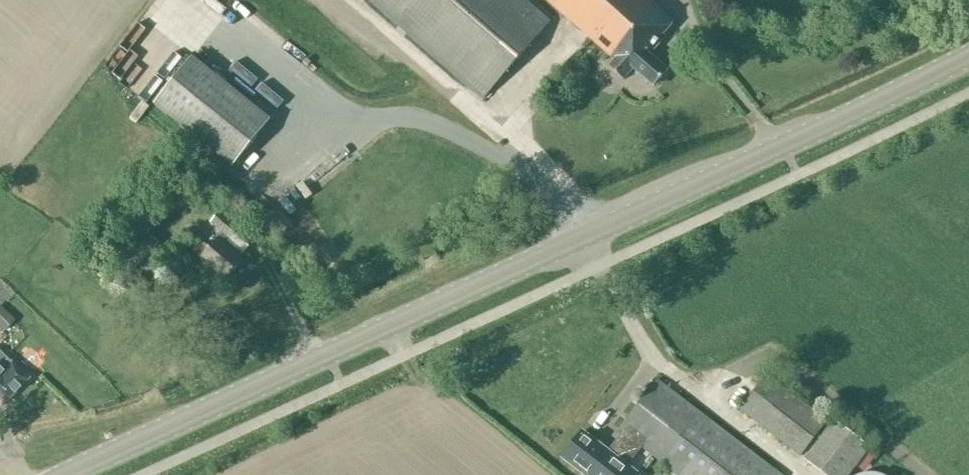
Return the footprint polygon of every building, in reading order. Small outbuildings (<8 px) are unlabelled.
[(483,97),(550,21),(526,0),(372,0),(483,97)] [(614,59),(608,66),(623,79),(633,68),(654,86),(668,70),(649,54),(665,35),(663,33),(674,21),(671,18),(678,10),(667,0),(548,0),(614,59)] [(191,57),(154,104),(232,166),(269,119),(191,57)] [(200,257),(226,279),(242,260),(239,258),(254,241),(220,211),(211,222),(222,232),(200,257)] [(282,211),(274,217),(283,229),(291,223),(282,211)] [(0,308),(0,332),(2,334),(14,322),(0,308)] [(4,403),(27,378),(0,352),(0,399),(4,403)] [(631,368),(638,380),(648,374),(641,362),(631,368)] [(826,421),(766,375),(739,409),(800,455),(826,421)] [(642,447),(679,474),(782,474),(657,379),(619,429),(622,431),(642,447)] [(833,421),(804,459),(825,474),(849,474),(869,448),(833,421)] [(627,466),(642,447),(622,431),(607,451),(581,431),(562,456),(587,474),(634,474),(636,472),(627,466)]
